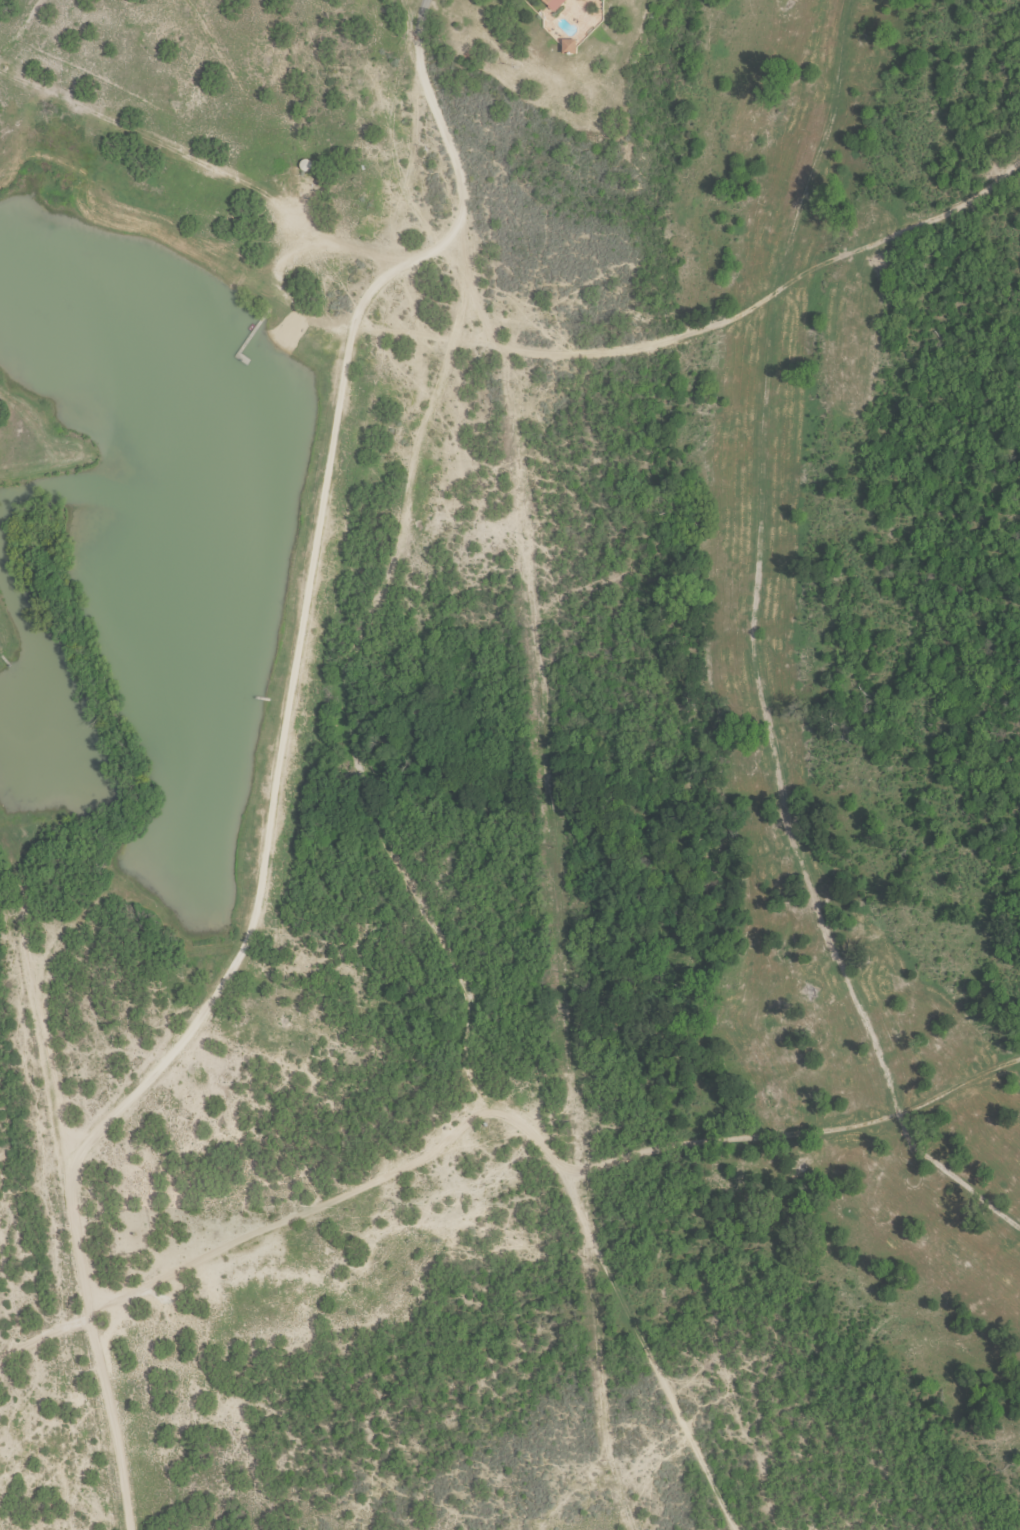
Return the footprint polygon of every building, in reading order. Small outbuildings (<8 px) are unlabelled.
[(555,13),(569,0),(543,0),(555,13)]
